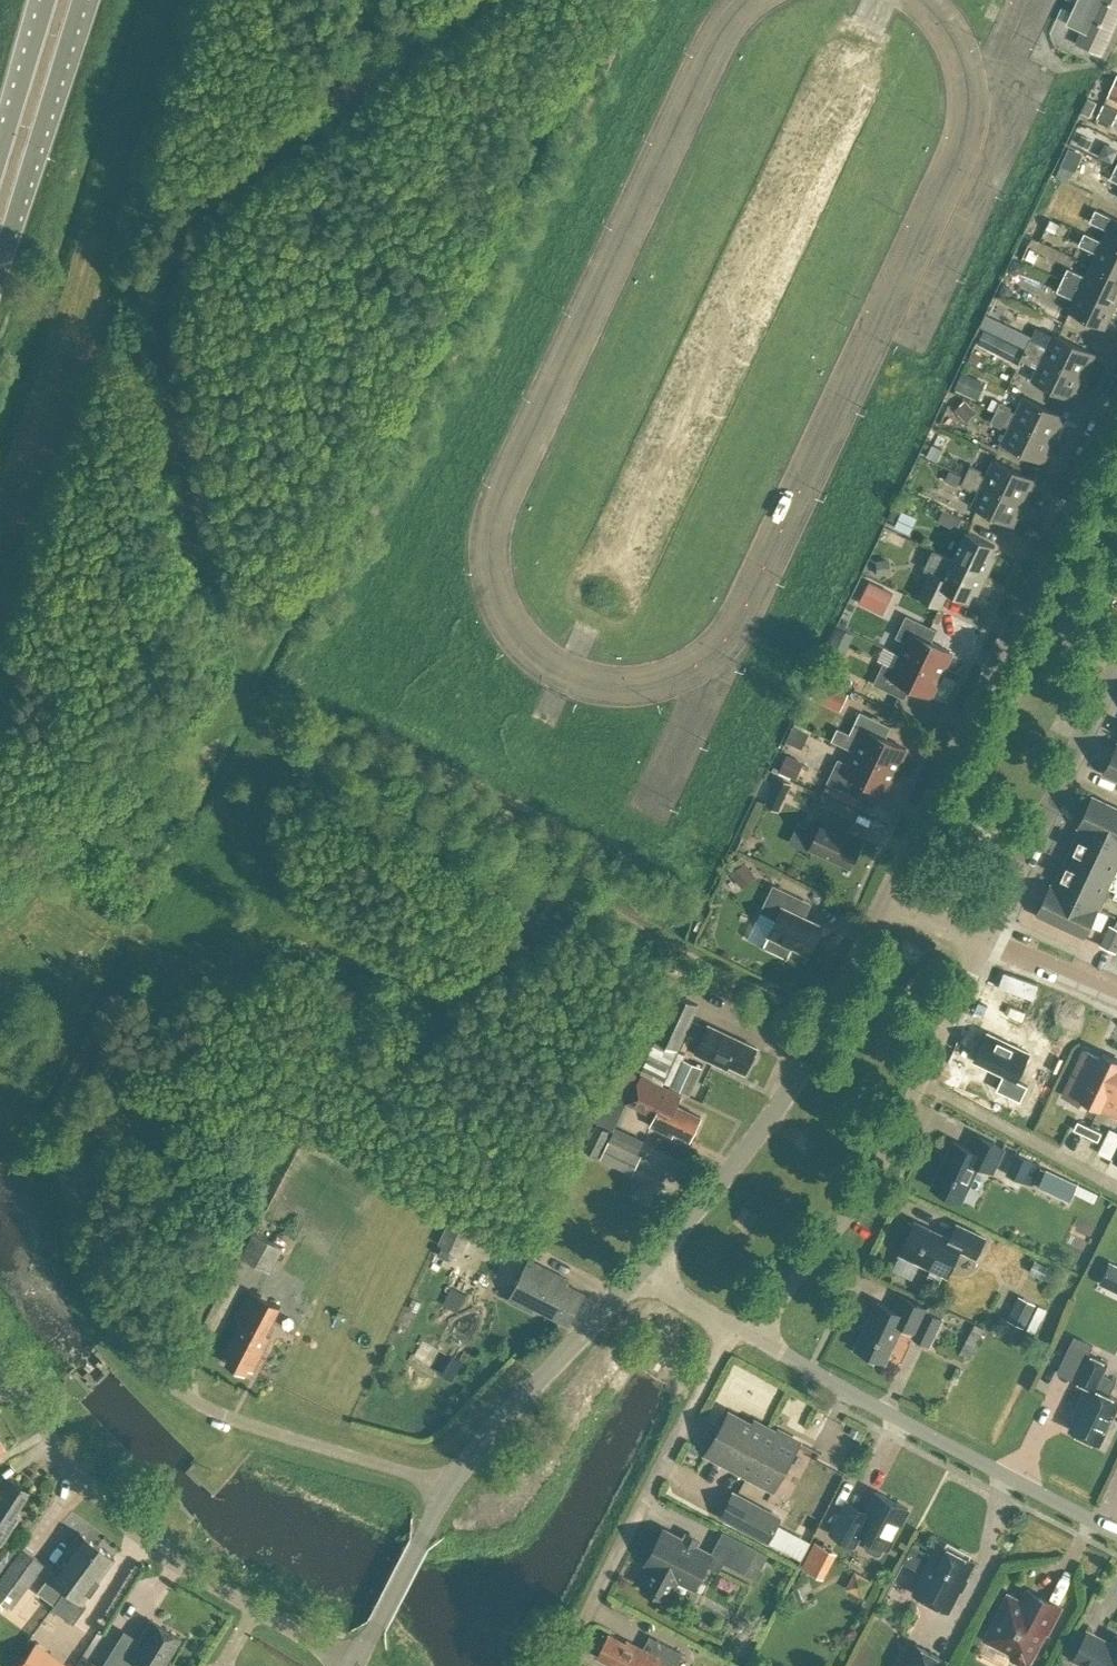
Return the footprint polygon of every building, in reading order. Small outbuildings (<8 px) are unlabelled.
[(1116,23),(1116,0),(1078,0),(1067,25),(1082,32),(1077,44),(1102,56),(1116,23)] [(1090,117),(1097,102),(1089,98),(1082,113),(1090,117)] [(1116,115),(1116,111),(1103,104),(1097,117),(1112,125),(1116,115)] [(1088,149),(1092,140),(1081,134),(1077,143),(1088,149)] [(1075,147),(1071,156),(1087,164),(1092,155),(1075,147)] [(1087,164),(1071,156),(1061,176),(1082,186),(1092,166),(1087,164)] [(1101,193),(1108,181),(1092,171),(1085,183),(1101,193)] [(1096,209),(1090,221),(1108,230),(1103,241),(1116,248),(1116,219),(1096,209)] [(1055,233),(1060,224),(1050,220),(1046,229),(1055,233)] [(1103,241),(1085,232),(1079,245),(1097,253),(1091,265),(1116,277),(1116,248),(1103,241)] [(1034,263),(1039,253),(1030,249),(1025,259),(1034,263)] [(1013,259),(1007,272),(1016,275),(1023,272),(1027,265),(1013,259)] [(1116,302),(1116,277),(1091,265),(1086,276),(1068,268),(1062,279),(1116,305),(1116,302)] [(1105,328),(1116,305),(1062,279),(1057,291),(1075,300),(1069,312),(1105,328)] [(1015,342),(1023,326),(1009,319),(1001,335),(1015,342)] [(977,343),(991,351),(998,338),(984,330),(977,343)] [(1082,376),(1093,352),(1054,334),(1046,350),(1040,347),(1042,344),(1031,339),(1026,349),(1082,376)] [(1071,399),(1082,376),(1026,349),(1021,359),(1032,365),(1033,362),(1039,365),(1032,381),(1071,399)] [(977,399),(986,382),(963,371),(955,388),(977,399)] [(1063,415),(1024,397),(1017,413),(1011,410),(1012,407),(1001,402),(996,412),(1052,439),(1063,415)] [(966,422),(976,412),(965,400),(955,409),(966,422)] [(1041,462),(1052,439),(996,412),(991,422),(1002,428),(1004,425),(1009,428),(1002,444),(1041,462)] [(1022,502),(1033,478),(994,460),(986,476),(980,473),(982,470),(971,465),(966,475),(1022,502)] [(1011,525),(1022,502),(966,475),(961,485),(972,491),(973,488),(979,490),(972,507),(1011,525)] [(910,534),(917,518),(901,511),(894,527),(910,534)] [(991,555),(996,545),(966,531),(953,559),(987,575),(996,557),(991,555)] [(987,575),(953,559),(934,550),(924,570),(931,573),(919,598),(941,608),(949,591),(970,601),(974,592),(978,594),(987,575)] [(877,575),(887,574),(886,560),(877,560),(877,575)] [(860,603),(883,613),(893,592),(870,581),(860,603)] [(942,674),(953,652),(932,642),(937,630),(906,615),(896,637),(907,642),(901,655),(942,674)] [(839,624),(825,655),(842,663),(856,631),(839,624)] [(931,696),(942,674),(901,655),(895,667),(884,662),(874,684),(905,698),(910,686),(931,696)] [(812,696),(841,709),(848,693),(819,680),(812,696)] [(886,738),(891,726),(861,712),(850,734),(861,739),(855,751),(896,771),(907,748),(886,738)] [(1104,773),(1116,779),(1116,746),(1104,773)] [(865,783),(886,793),(896,771),(855,751),(849,764),(838,759),(827,782),(858,797),(865,783)] [(796,779),(804,762),(787,755),(779,771),(796,779)] [(778,798),(787,778),(777,773),(768,793),(778,798)] [(1079,826),(1116,844),(1116,809),(1092,797),(1079,826)] [(864,839),(838,827),(844,814),(818,802),(807,827),(799,823),(789,843),(808,852),(811,847),(851,866),(864,839)] [(1079,826),(1078,826),(1082,828),(1068,857),(1116,882),(1116,870),(1116,869),(1116,868),(1116,844),(1079,826)] [(1068,857),(1054,887),(1098,909),(1108,887),(1116,891),(1113,897),(1116,899),(1116,882),(1068,857)] [(739,883),(753,872),(745,862),(731,873),(739,883)] [(794,946),(810,953),(823,926),(797,914),(804,899),(774,885),(761,911),(777,919),(770,934),(763,948),(788,960),(794,946)] [(1054,887),(1051,886),(1037,915),(1085,937),(1098,909),(1054,887)] [(1116,953),(1116,929),(1110,926),(1101,945),(1116,953)] [(678,1051),(700,1004),(679,994),(640,1073),(689,1097),(703,1068),(684,1059),(686,1054),(678,1051)] [(758,1048),(709,1025),(695,1053),(727,1069),(729,1065),(746,1073),(751,1062),(754,1061),(757,1055),(755,1052),(758,1048)] [(987,1032),(973,1060),(1003,1074),(1015,1080),(1029,1052),(987,1032)] [(627,1062),(639,1068),(650,1044),(639,1038),(627,1062)] [(1101,1106),(1116,1071),(1116,1059),(1103,1053),(1101,1057),(1086,1050),(1064,1096),(1086,1106),(1089,1102),(1100,1107),(1101,1106)] [(1101,1106),(1116,1114),(1116,1071),(1101,1106)] [(699,1120),(701,1116),(677,1105),(682,1095),(641,1075),(629,1100),(657,1113),(652,1123),(690,1139),(695,1130),(698,1129),(700,1124),(699,1120)] [(1090,1126),(1078,1121),(1074,1129),(1086,1135),(1090,1126)] [(611,1131),(597,1125),(585,1152),(598,1158),(611,1131)] [(1102,1132),(1090,1126),(1086,1135),(1098,1141),(1102,1132)] [(616,1127),(600,1160),(632,1175),(641,1156),(638,1154),(645,1141),(616,1127)] [(993,1171),(1004,1148),(978,1135),(972,1149),(954,1141),(932,1187),(962,1201),(979,1165),(993,1171)] [(1042,1164),(1016,1152),(1006,1173),(1032,1185),(1042,1164)] [(456,1207),(439,1242),(462,1254),(479,1218),(456,1207)] [(976,1257),(985,1237),(957,1224),(951,1238),(941,1233),(940,1236),(931,1232),(932,1229),(915,1221),(914,1224),(909,1222),(902,1235),(908,1238),(900,1253),(947,1276),(960,1249),(976,1257)] [(240,1258),(269,1273),(281,1249),(252,1234),(240,1258)] [(569,1325),(586,1293),(567,1285),(570,1279),(529,1259),(508,1300),(532,1312),(535,1307),(569,1325)] [(1044,1279),(1050,1267),(1034,1260),(1029,1272),(1044,1279)] [(466,1294),(472,1281),(459,1274),(452,1287),(466,1294)] [(279,1306),(249,1291),(235,1318),(240,1321),(223,1355),(229,1358),(226,1363),(246,1373),(249,1367),(254,1370),(271,1337),(265,1334),(279,1306)] [(1019,1295),(1007,1318),(1024,1326),(1035,1303),(1019,1295)] [(944,1319),(927,1311),(928,1308),(902,1296),(895,1310),(877,1301),(855,1348),(885,1362),(903,1325),(916,1332),(913,1338),(931,1346),(944,1319)] [(975,1323),(959,1352),(969,1357),(984,1328),(975,1323)] [(1088,1354),(1075,1380),(1087,1385),(1074,1412),(1076,1414),(1069,1429),(1100,1444),(1116,1409),(1116,1398),(1110,1395),(1116,1381),(1102,1374),(1108,1363),(1088,1354)] [(774,1490),(801,1441),(778,1429),(777,1432),(755,1420),(753,1424),(729,1411),(706,1453),(774,1490)] [(27,1491),(10,1480),(0,1496),(0,1543),(18,1515),(14,1512),(27,1491)] [(782,1516),(734,1491),(721,1517),(769,1542),(801,1559),(811,1541),(778,1524),(782,1516)] [(909,1508),(877,1491),(867,1510),(848,1500),(830,1533),(854,1545),(861,1533),(888,1547),(909,1508)] [(96,1545),(79,1532),(46,1578),(37,1571),(43,1563),(21,1547),(0,1576),(0,1600),(10,1608),(27,1585),(53,1604),(96,1545)] [(695,1586),(711,1555),(669,1533),(652,1564),(654,1565),(644,1585),(667,1597),(678,1577),(695,1586)] [(823,1578),(837,1553),(815,1541),(801,1567),(823,1578)] [(948,1610),(960,1588),(959,1587),(964,1578),(965,1579),(975,1560),(940,1542),(914,1592),(948,1610)] [(114,1557),(96,1545),(53,1604),(50,1607),(72,1623),(85,1605),(81,1602),(114,1557)] [(739,1569),(748,1574),(752,1566),(760,1570),(768,1553),(752,1545),(739,1569)] [(793,1605),(806,1601),(801,1588),(788,1593),(793,1605)] [(1049,1633),(1063,1607),(1028,1589),(1022,1601),(1009,1594),(985,1638),(1010,1651),(1013,1658),(1021,1663),(1030,1662),(1046,1632),(1049,1633)] [(46,1645),(62,1623),(47,1612),(31,1634),(46,1645)] [(150,1620),(133,1648),(118,1639),(101,1665),(162,1665),(180,1638),(150,1620)] [(1116,1635),(1112,1642),(1088,1630),(1073,1659),(1087,1665),(1116,1665),(1116,1635)] [(610,1633),(605,1642),(602,1642),(598,1650),(600,1652),(598,1657),(615,1665),(676,1665),(683,1653),(657,1639),(650,1652),(628,1640),(627,1642),(610,1633)]
